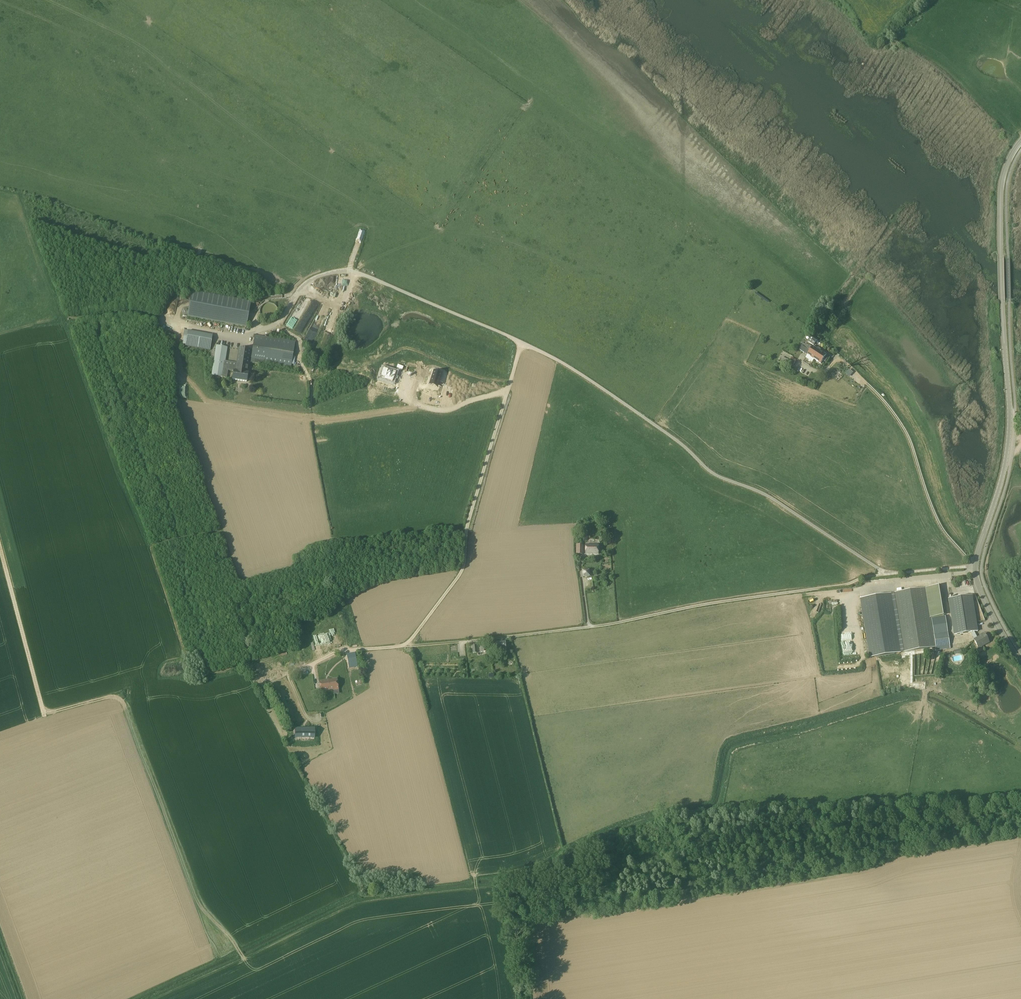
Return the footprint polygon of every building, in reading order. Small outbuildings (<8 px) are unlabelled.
[(247,327),(251,302),(192,292),(188,316),(247,327)] [(261,316),(262,317),(264,319),(267,320),(269,320),(272,320),(274,319),(276,317),(277,315),(278,312),(278,310),(277,307),(275,305),(273,304),(271,303),(268,303),(266,303),(263,305),(262,307),(260,309),(260,312),(260,314),(261,316)] [(185,346),(210,350),(213,336),(188,331),(185,346)] [(291,367),(295,341),(255,335),(251,362),(264,364),(265,363),(291,367)] [(813,337),(809,342),(814,345),(818,340),(813,337)] [(228,370),(234,371),(233,379),(247,382),(248,373),(251,350),(239,348),(236,366),(229,365),(230,362),(225,361),(228,347),(216,345),(212,375),(227,377),(228,370)] [(812,348),(810,351),(820,358),(823,361),(825,362),(828,358),(826,356),(826,355),(820,351),(821,350),(818,348),(817,349),(813,346),(812,348)] [(810,351),(807,355),(814,359),(821,364),(823,361),(820,358),(810,351)] [(791,357),(790,360),(788,363),(793,365),(795,362),(796,360),(791,357)] [(381,375),(380,377),(384,378),(392,382),(393,380),(396,372),(384,367),(381,375)] [(434,372),(430,384),(437,386),(441,375),(434,372)] [(599,554),(599,545),(586,545),(586,554),(599,554)] [(903,652),(935,647),(931,617),(946,615),(942,585),(925,588),(894,593),(903,652)] [(900,653),(890,594),(861,598),(870,658),(900,653)] [(971,633),(975,632),(978,631),(972,595),(949,599),(955,635),(971,633)] [(934,635),(937,651),(950,649),(948,633),(947,626),(933,628),(934,635)] [(975,632),(971,633),(974,639),(979,648),(982,647),(982,646),(989,642),(985,634),(978,638),(975,632)] [(506,650),(505,641),(494,642),(494,646),(487,646),(486,644),(480,645),(480,653),(487,652),(487,650),(494,649),(494,651),(506,650)] [(338,689),(337,679),(329,680),(319,681),(320,690),(321,691),(334,689),(334,690),(338,689)] [(297,729),(297,735),(299,735),(299,738),(313,738),(313,729),(308,729),(308,730),(302,730),(302,729),(297,729)]
